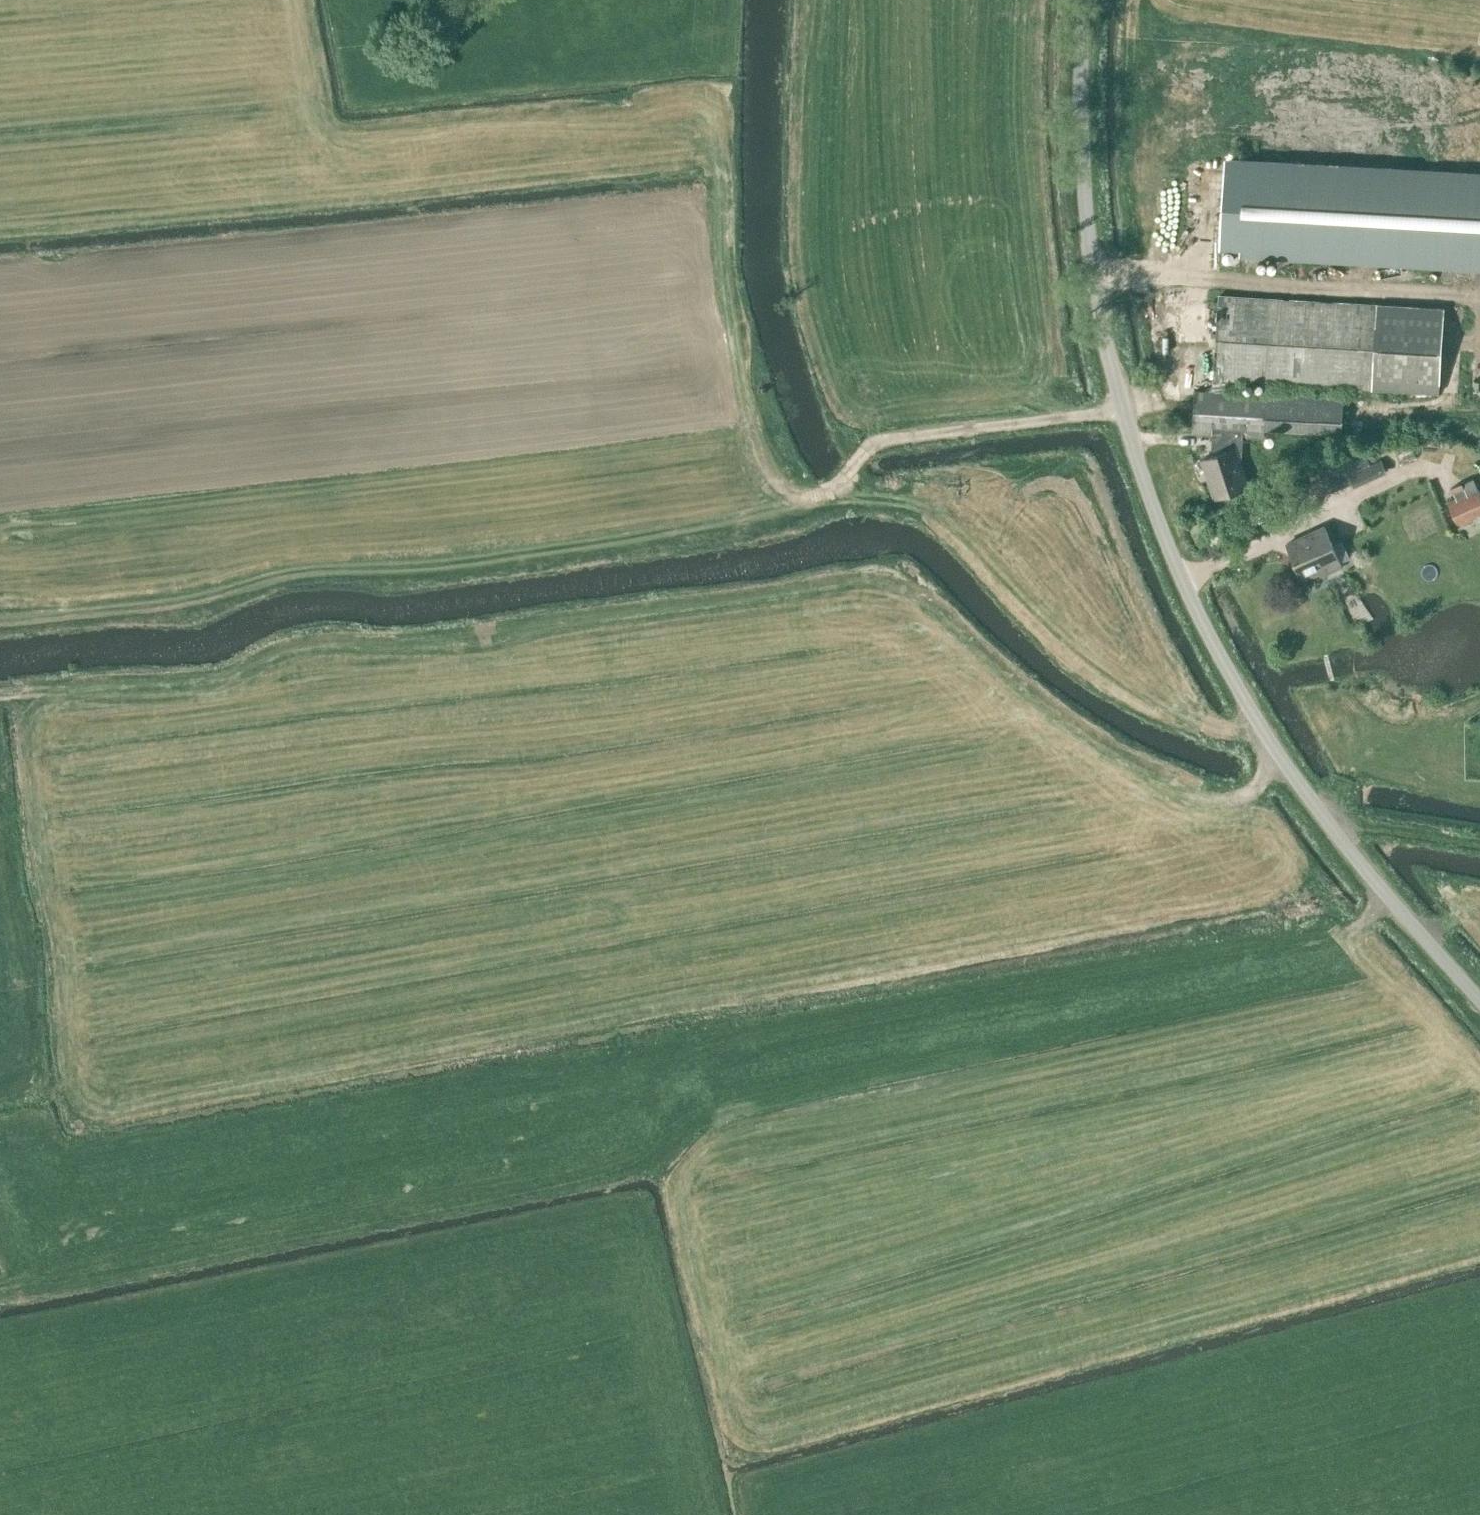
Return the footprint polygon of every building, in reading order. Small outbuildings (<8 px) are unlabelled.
[(1225,157),(1220,248),(1240,249),(1240,255),(1479,268),(1479,172),(1225,157)] [(1440,393),(1445,309),(1218,295),(1214,380),(1213,380),(1212,392),(1195,391),(1192,433),(1212,434),(1211,449),(1217,449),(1219,453),(1201,459),(1214,497),(1248,486),(1239,459),(1241,458),(1243,436),(1263,437),(1264,429),(1341,433),(1343,396),(1266,391),(1266,395),(1226,392),(1226,381),(1372,389),(1440,393)] [(1356,483),(1389,467),(1381,452),(1348,467),(1356,483)] [(1462,483),(1452,488),(1456,497),(1446,502),(1458,526),(1479,515),(1479,491),(1478,487),(1467,492),(1462,483)] [(1327,572),(1341,565),(1324,528),(1288,544),(1303,577),(1324,567),(1327,572)]
